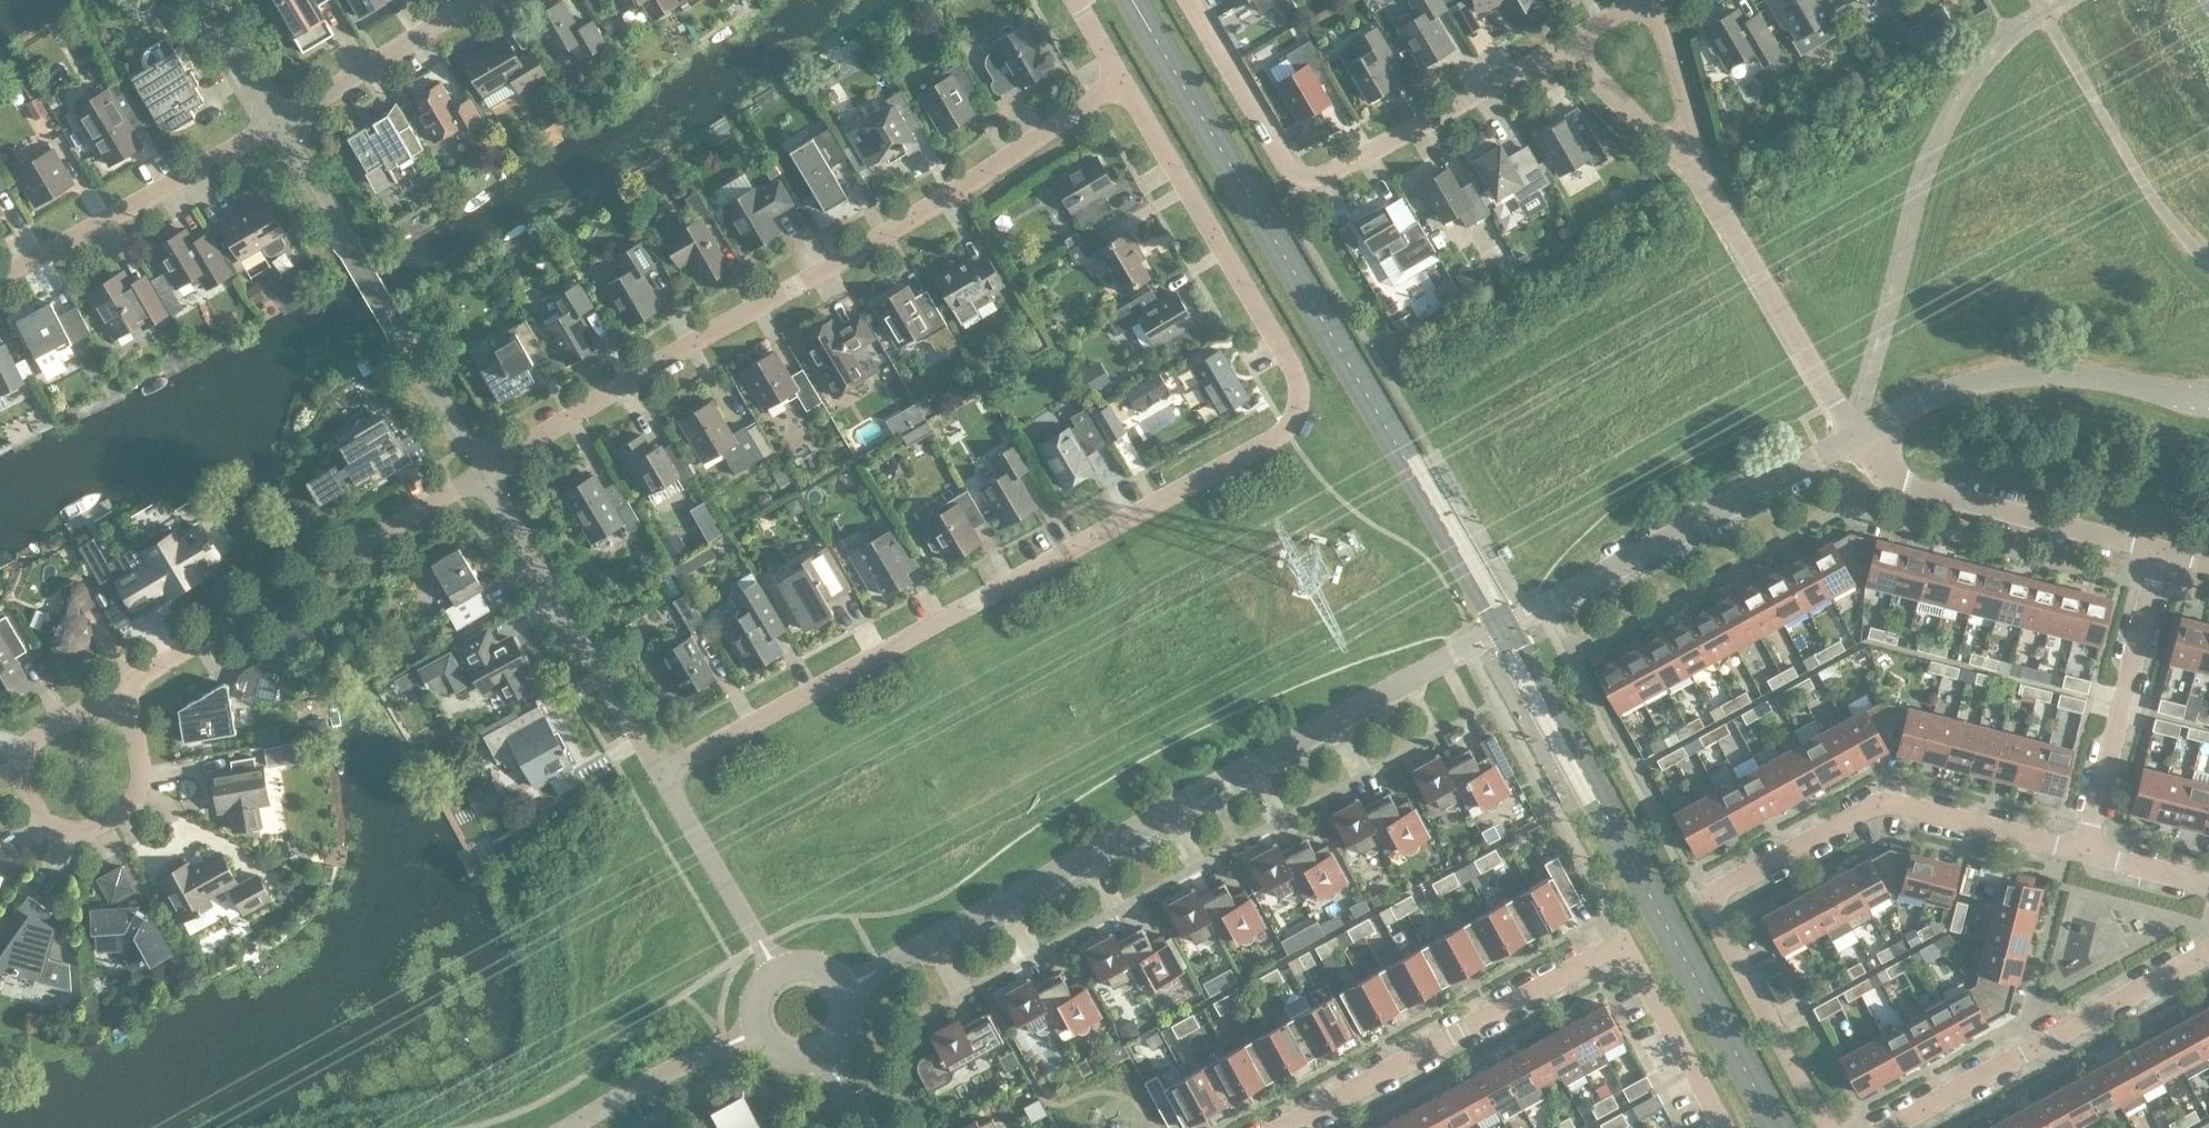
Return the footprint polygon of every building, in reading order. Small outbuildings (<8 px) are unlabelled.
[(326,0),(273,0),(303,52),(334,33),(317,5),(326,0)] [(360,16),(387,0),(350,0),(360,16)] [(578,28),(561,0),(532,17),(555,56),(573,45),(581,59),(606,44),(591,20),(578,28)] [(679,2),(678,0),(618,0),(624,10),(640,1),(646,3),(655,17),(679,2)] [(679,1),(685,10),(691,7),(687,0),(681,0),(679,1)] [(1281,0),(1255,0),(1261,12),(1281,0)] [(1447,8),(1442,0),(1409,0),(1419,16),(1400,27),(1423,65),(1452,48),(1433,16),(1447,8)] [(1520,0),(1475,0),(1476,9),(1499,5),(1501,9),(1524,8),(1520,0)] [(1524,8),(1529,0),(1520,0),(1524,8)] [(1776,14),(1782,10),(1797,37),(1790,41),(1799,56),(1844,29),(1827,0),(1813,0),(1812,0),(1768,0),(1776,14)] [(1940,2),(1917,16),(1930,37),(1953,24),(1940,2)] [(1746,25),(1737,9),(1705,28),(1712,38),(1709,40),(1707,45),(1712,53),(1717,54),(1720,52),(1728,66),(1741,58),(1743,62),(1748,63),(1759,56),(1763,64),(1781,53),(1761,20),(1750,26),(1746,25)] [(610,15),(602,20),(609,32),(617,27),(610,15)] [(1917,19),(1903,27),(1915,46),(1929,38),(1917,19)] [(994,41),(998,49),(992,53),(988,56),(986,62),(988,67),(995,79),(993,80),(993,81),(992,82),(992,83),(992,84),(992,85),(992,86),(995,90),(995,91),(997,92),(998,93),(1001,93),(1003,92),(1019,83),(1021,87),(1032,80),(1037,82),(1039,76),(1050,70),(1047,66),(1048,65),(1049,64),(1050,64),(1051,62),(1051,61),(1051,59),(1050,57),(1049,55),(1048,54),(1046,53),(1044,53),(1042,53),(1040,54),(1036,46),(1038,45),(1025,23),(1016,28),(1014,26),(1013,25),(1011,24),(1009,24),(1008,24),(1006,24),(1004,25),(1003,26),(1001,28),(1000,30),(1000,31),(1000,33),(1000,34),(1001,36),(1001,37),(994,41)] [(1390,51),(1376,27),(1354,40),(1363,54),(1348,63),(1370,99),(1394,84),(1378,58),(1390,51)] [(176,127),(195,116),(190,107),(204,99),(195,85),(198,83),(190,70),(188,72),(167,36),(148,48),(144,52),(143,58),(143,65),(145,68),(131,76),(159,123),(164,126),(170,128),(176,127)] [(518,59),(506,37),(464,62),(482,92),(510,76),(519,90),(546,74),(532,51),(518,59)] [(1311,71),(1325,63),(1310,39),(1307,41),(1297,47),(1286,54),(1296,71),(1278,81),(1300,120),(1329,102),(1311,71)] [(95,41),(85,46),(92,58),(101,52),(95,41)] [(1860,59),(1844,68),(1852,81),(1867,72),(1860,59)] [(611,63),(609,68),(611,73),(621,69),(617,60),(611,63)] [(966,92),(977,86),(961,60),(936,75),(935,80),(937,83),(920,93),(943,132),(974,113),(965,97),(966,92)] [(133,132),(146,123),(120,79),(105,89),(106,91),(77,108),(110,164),(141,146),(133,132)] [(31,82),(24,86),(33,101),(40,97),(31,82)] [(454,108),(440,83),(437,85),(432,82),(425,86),(426,91),(411,100),(435,140),(456,128),(461,135),(481,122),(468,99),(454,108)] [(925,155),(911,131),(922,124),(901,89),(886,98),(891,106),(848,132),(867,165),(883,156),(888,163),(908,150),(907,148),(915,144),(923,156),(925,155)] [(33,101),(26,105),(36,121),(49,113),(40,97),(33,101)] [(423,150),(425,149),(409,123),(408,124),(409,125),(399,131),(388,113),(373,122),(374,123),(366,127),(366,126),(348,137),(368,170),(369,170),(378,185),(394,176),(396,181),(398,180),(390,168),(398,163),(398,164),(413,156),(413,154),(423,148),(423,150)] [(1577,136),(1566,117),(1538,135),(1560,174),(1589,157),(1594,166),(1608,158),(1590,128),(1577,136)] [(791,152),(815,193),(813,207),(818,206),(823,205),(825,209),(824,209),(825,210),(848,196),(848,195),(847,195),(845,191),(848,187),(838,180),(830,166),(847,156),(830,126),(790,151),(790,152),(791,152)] [(1550,182),(1530,148),(1510,161),(1500,144),(1474,160),(1497,198),(1511,190),(1518,201),(1550,182)] [(36,204),(73,183),(52,148),(16,170),(36,204)] [(771,156),(762,161),(772,177),(780,172),(771,156)] [(1097,157),(1055,182),(1071,210),(1075,208),(1078,214),(1076,215),(1084,228),(1114,210),(1107,197),(1104,199),(1100,193),(1114,185),(1097,157)] [(1551,182),(1558,178),(1552,166),(1553,166),(1548,158),(1540,163),(1551,182)] [(1467,227),(1491,213),(1476,188),(1464,196),(1448,168),(1421,184),(1443,222),(1459,213),(1467,227)] [(756,194),(753,189),(725,206),(750,248),(778,231),(769,214),(774,211),(776,213),(793,203),(779,180),(756,194)] [(697,190),(685,198),(696,217),(709,210),(697,190)] [(221,225),(242,260),(263,248),(266,254),(272,255),(284,248),(286,243),(281,234),(284,232),(266,201),(239,216),(238,214),(221,225)] [(1386,242),(1392,253),(1403,271),(1436,251),(1418,221),(1399,232),(1384,206),(1357,223),(1373,249),(1386,242)] [(690,257),(705,282),(728,268),(700,219),(665,240),(679,263),(690,257)] [(1351,226),(1341,232),(1351,250),(1361,244),(1351,226)] [(185,229),(154,248),(177,286),(190,278),(192,281),(197,282),(208,276),(212,284),(230,273),(210,240),(200,246),(195,245),(185,229)] [(1079,230),(1065,239),(1071,249),(1085,240),(1079,230)] [(1107,243),(1100,231),(1085,240),(1071,249),(1068,250),(1075,263),(1098,249),(1123,292),(1150,276),(1134,251),(1139,248),(1129,230),(1107,243)] [(654,266),(640,242),(615,257),(625,273),(606,285),(630,326),(660,307),(640,274),(654,266)] [(970,259),(936,279),(962,322),(979,312),(976,308),(1006,290),(987,256),(973,264),(970,259)] [(1473,263),(1453,274),(1462,290),(1482,279),(1473,263)] [(122,272),(89,291),(105,317),(104,321),(110,332),(114,332),(116,336),(130,328),(132,328),(143,322),(145,326),(165,314),(148,285),(135,293),(122,272)] [(256,281),(245,288),(255,304),(266,298),(256,281)] [(592,306),(578,282),(554,297),(564,314),(545,325),(568,363),(597,346),(578,315),(592,306)] [(959,343),(947,324),(930,295),(920,301),(915,300),(906,286),(875,305),(898,344),(912,336),(914,340),(918,341),(921,339),(930,342),(937,353),(940,354),(959,343)] [(1151,288),(1106,315),(1117,334),(1132,326),(1144,346),(1153,341),(1154,343),(1162,339),(1169,335),(1193,320),(1176,292),(1159,302),(1151,288)] [(51,302),(17,320),(42,368),(62,358),(58,351),(91,333),(77,305),(58,315),(51,302)] [(800,338),(824,378),(833,394),(864,375),(863,373),(875,366),(862,345),(874,338),(860,315),(837,329),(831,319),(800,338)] [(535,380),(527,366),(534,362),(530,356),(543,349),(525,319),(494,337),(498,343),(492,346),(499,358),(480,368),(499,401),(520,389),(521,392),(535,384),(533,381),(535,380)] [(1037,326),(1020,336),(1034,359),(1051,349),(1037,326)] [(1162,339),(1168,349),(1176,345),(1170,334),(1169,335),(1162,339)] [(8,350),(5,343),(4,344),(7,350),(0,354),(0,393),(24,381),(8,350)] [(1231,366),(1220,349),(1192,366),(1201,382),(1196,384),(1206,401),(1210,398),(1220,413),(1248,396),(1238,379),(1236,380),(1229,367),(1231,366)] [(807,410),(822,401),(803,368),(789,376),(774,351),(751,364),(750,370),(745,372),(766,407),(781,398),(789,400),(798,394),(807,410)] [(365,355),(355,361),(364,376),(374,370),(365,355)] [(1070,373),(1084,396),(1110,381),(1099,362),(1087,369),(1084,364),(1070,373)] [(1126,395),(1136,411),(1148,404),(1149,407),(1161,400),(1159,397),(1171,391),(1161,374),(1126,395)] [(933,408),(925,395),(917,400),(925,413),(933,408)] [(746,425),(732,433),(713,401),(679,420),(680,422),(685,419),(693,434),(689,437),(703,461),(721,450),(735,473),(764,456),(746,425)] [(916,404),(906,409),(915,425),(925,419),(916,404)] [(1109,405),(1094,414),(1109,441),(1125,432),(1109,405)] [(1083,454),(1089,450),(1090,452),(1106,443),(1085,409),(1070,418),(1075,426),(1069,429),(1068,428),(1039,445),(1064,487),(1093,470),(1083,454)] [(336,463),(306,481),(320,504),(350,486),(344,476),(350,473),(357,484),(373,475),(371,473),(390,462),(395,471),(413,460),(399,435),(396,436),(384,415),(354,433),(356,436),(340,445),(349,461),(344,464),(345,465),(339,468),(336,463)] [(926,420),(902,434),(909,446),(933,431),(926,420)] [(681,484),(696,475),(675,441),(662,449),(660,445),(651,450),(641,434),(617,448),(628,465),(630,464),(647,494),(677,476),(681,484)] [(1030,468),(1016,444),(991,458),(1001,475),(983,486),(1006,524),(1035,507),(1016,476),(1030,468)] [(784,466),(775,472),(783,485),(791,480),(784,466)] [(1459,504),(1466,500),(1449,472),(1442,476),(1459,504)] [(594,474),(590,477),(563,493),(574,512),(572,523),(583,526),(592,541),(623,523),(628,531),(641,523),(628,500),(614,508),(594,474)] [(982,515),(967,489),(938,506),(937,511),(939,514),(926,522),(933,534),(929,537),(928,542),(932,550),(937,551),(941,548),(948,560),(980,542),(970,526),(972,521),(982,515)] [(798,496),(786,503),(791,512),(797,513),(806,508),(798,496)] [(707,499),(691,508),(710,538),(725,530),(707,499)] [(879,502),(872,506),(878,516),(885,512),(879,502)] [(914,560),(895,527),(850,553),(869,586),(877,581),(885,595),(911,580),(903,567),(914,560)] [(1850,532),(1832,542),(1843,564),(1870,570),(1878,540),(1850,532)] [(679,533),(664,542),(674,559),(689,550),(679,533)] [(200,573),(177,534),(156,547),(156,545),(152,548),(153,549),(144,554),(151,566),(138,574),(135,569),(118,579),(135,608),(152,598),(151,596),(164,588),(167,593),(200,573)] [(1878,540),(1870,570),(1867,583),(1893,589),(1904,546),(1878,540)] [(1843,564),(1832,542),(1808,555),(1829,594),(1856,580),(1867,583),(1870,570),(1843,564)] [(710,543),(699,550),(706,561),(717,555),(710,543)] [(1504,564),(1514,558),(1507,546),(1497,552),(1504,564)] [(1930,553),(1904,546),(1893,589),(1919,596),(1930,553)] [(459,547),(439,559),(432,563),(436,570),(432,586),(448,590),(455,603),(446,609),(457,629),(490,609),(479,590),(483,587),(459,547)] [(850,587),(826,547),(803,560),(806,566),(778,583),(805,629),(833,612),(827,601),(850,587)] [(1956,560),(1930,553),(1919,596),(1916,609),(1941,616),(1945,603),(1956,560)] [(1829,594),(1808,555),(1784,568),(1806,607),(1829,594)] [(683,559),(672,566),(679,577),(690,571),(683,559)] [(1982,566),(1956,560),(1945,603),(1970,609),(1982,566)] [(2007,573),(1982,566),(1970,609),(1996,616),(2007,573)] [(1806,607),(1784,568),(1761,581),(1782,620),(1806,607)] [(2033,579),(2007,573),(1996,616),(2022,622),(2033,579)] [(2059,586),(2033,579),(2022,622),(2048,629),(2059,586)] [(72,655),(76,661),(93,650),(90,645),(93,638),(88,618),(84,614),(83,612),(82,610),(95,603),(90,594),(88,589),(85,584),(80,581),(74,581),(64,586),(62,591),(65,602),(62,611),(56,615),(50,612),(42,631),(47,633),(50,641),(65,654),(72,655)] [(771,628),(782,621),(758,581),(741,591),(740,597),(745,605),(737,610),(736,615),(738,618),(724,626),(750,669),(781,651),(770,633),(771,628)] [(1782,620),(1761,581),(1737,594),(1759,633),(1782,620)] [(132,614),(115,585),(104,592),(111,604),(104,608),(114,625),(132,614)] [(2085,593),(2059,586),(2048,629),(2074,636),(2085,593)] [(705,623),(687,592),(673,600),(692,631),(705,623)] [(2112,599),(2085,593),(2074,636),(2101,643),(2112,599)] [(1759,633),(1737,594),(1714,607),(1735,646),(1759,633)] [(1735,646),(1714,607),(1690,619),(1712,658),(1735,646)] [(6,615),(0,619),(0,689),(24,675),(12,655),(13,650),(24,644),(6,615)] [(2170,660),(2197,667),(2208,624),(2181,617),(2170,660)] [(1712,658),(1690,619),(1667,632),(1688,671),(1712,658)] [(2208,624),(2197,667),(2208,670),(2208,624)] [(1870,626),(1868,637),(1882,640),(1885,630),(1870,626)] [(467,662),(470,667),(463,671),(451,650),(418,668),(428,687),(451,693),(469,683),(469,682),(479,676),(487,691),(499,685),(504,695),(513,697),(529,688),(520,673),(529,668),(512,637),(499,644),(494,643),(487,630),(459,646),(467,661),(467,662)] [(1899,633),(1885,630),(1882,640),(1897,644),(1899,633)] [(1688,671),(1667,632),(1644,645),(1665,684),(1688,671)] [(691,637),(659,655),(683,696),(714,677),(691,637)] [(1840,639),(1827,646),(1832,656),(1845,649),(1840,639)] [(1920,639),(1917,649),(1932,653),(1935,642),(1920,639)] [(1949,646),(1935,642),(1932,653),(1946,657),(1949,646)] [(1665,684),(1644,645),(1620,658),(1642,697),(1665,684)] [(1832,656),(1827,646),(1814,653),(1819,663),(1832,656)] [(1972,652),(1969,663),(1983,666),(1986,655),(1972,652)] [(2001,659),(1986,655),(1983,666),(1998,670),(2001,659)] [(1642,697),(1620,658),(1596,671),(1617,710),(1642,697)] [(1945,663),(1931,660),(1928,670),(1942,674),(1945,663)] [(242,674),(236,689),(273,703),(285,673),(260,663),(242,674)] [(1960,667),(1945,663),(1942,674),(1957,678),(1960,667)] [(1793,665),(1780,672),(1785,682),(1798,675),(1793,665)] [(1818,672),(1822,679),(1834,673),(1830,665),(1818,672)] [(2023,665),(2021,676),(2035,679),(2038,669),(2023,665)] [(2052,672),(2038,669),(2035,679),(2050,683),(2052,672)] [(412,671),(396,679),(402,691),(418,682),(412,671)] [(1785,682),(1780,672),(1767,679),(1772,689),(1785,682)] [(1992,675),(1977,672),(1974,682),(1989,686),(1992,675)] [(2065,673),(2062,686),(2088,693),(2091,680),(2065,673)] [(2006,679),(1992,675),(1989,686),(2003,690),(2006,679)] [(1809,676),(1796,683),(1801,693),(1814,686),(1809,676)] [(178,708),(184,741),(236,732),(228,684),(223,682),(178,708)] [(1801,693),(1796,683),(1783,691),(1788,700),(1801,693)] [(2038,687),(2024,683),(2021,694),(2035,698),(2038,687)] [(2053,691),(2038,687),(2035,698),(2050,702),(2053,691)] [(1746,690),(1733,697),(1738,707),(1752,700),(1746,690)] [(2086,699),(2060,693),(2057,706),(2082,712),(2086,699)] [(1738,707),(1733,697),(1720,705),(1725,714),(1738,707)] [(2186,704),(2160,698),(2157,711),(2183,717),(2186,704)] [(581,782),(578,778),(573,769),(572,770),(571,769),(574,767),(565,751),(566,751),(564,747),(563,748),(546,716),(545,717),(536,699),(500,719),(503,724),(483,735),(498,763),(503,760),(505,764),(512,766),(521,762),(535,789),(551,780),(552,781),(551,781),(558,794),(581,782)] [(1767,699),(1754,706),(1759,716),(1772,709),(1767,699)] [(1892,722),(1881,700),(1844,721),(1865,760),(1887,748),(1898,751),(1905,725),(1892,722)] [(1932,714),(1881,700),(1892,722),(1905,725),(1898,751),(1921,757),(1932,714)] [(1759,716),(1754,706),(1741,714),(1746,723),(1759,716)] [(2195,720),(2208,724),(2208,712),(2198,710),(2195,720)] [(1955,720),(1932,714),(1921,757),(1944,763),(1955,720)] [(1699,716),(1686,723),(1692,733),(1705,726),(1699,716)] [(2181,724),(2155,717),(2152,730),(2178,737),(2181,724)] [(1979,726),(1955,720),(1944,763),(1968,769),(1979,726)] [(1865,760),(1844,721),(1823,732),(1844,771),(1865,760)] [(1725,722),(1712,729),(1717,739),(1730,732),(1725,722)] [(1692,733),(1686,723),(1673,730),(1679,740),(1692,733)] [(2002,732),(1979,726),(1968,769),(1991,775),(2002,732)] [(2204,729),(2189,726),(2186,736),(2201,740),(2204,729)] [(1717,739),(1712,729),(1699,737),(1704,746),(1717,739)] [(2204,729),(2201,740),(2208,742),(2208,731),(2204,729)] [(1844,771),(1823,732),(1802,744),(1823,783),(1844,771)] [(2025,737),(2002,732),(1991,775),(2014,781),(2025,737)] [(1477,762),(1469,748),(1456,755),(1469,779),(1456,787),(1462,797),(1461,797),(1467,808),(1479,801),(1483,806),(1484,805),(1485,806),(1486,807),(1488,809),(1489,809),(1491,809),(1492,809),(1493,809),(1494,808),(1496,807),(1498,805),(1498,804),(1498,803),(1498,802),(1498,801),(1498,800),(1497,798),(1510,792),(1503,779),(1513,774),(1492,736),(1481,742),(1488,756),(1477,762)] [(1650,743),(1655,753),(1668,746),(1663,736),(1650,743)] [(2049,743),(2025,737),(2014,781),(2038,787),(2049,743)] [(2073,750),(2049,743),(2038,787),(2062,793),(2073,750)] [(1823,783),(1802,744),(1780,755),(1802,794),(1823,783)] [(1683,745),(1670,752),(1675,762),(1688,755),(1683,745)] [(280,746),(264,749),(267,765),(283,762),(280,746)] [(1675,762),(1670,752),(1657,760),(1662,769),(1675,762)] [(1458,799),(1461,797),(1462,797),(1456,787),(1469,779),(1456,755),(1443,762),(1438,753),(1437,753),(1439,757),(1413,771),(1428,798),(1434,795),(1441,808),(1445,806),(1445,807),(1446,808),(1447,808),(1449,809),(1451,810),(1454,809),(1455,809),(1456,808),(1457,807),(1458,806),(1458,805),(1459,804),(1459,802),(1459,801),(1458,800),(1458,799)] [(1802,794),(1780,755),(1759,767),(1781,806),(1802,794)] [(213,775),(219,810),(232,807),(235,829),(259,825),(256,803),(268,801),(262,766),(256,767),(254,756),(239,759),(241,770),(213,775)] [(1781,806),(1759,767),(1738,778),(1760,817),(1781,806)] [(2132,811),(2156,817),(2167,774),(2143,768),(2132,811)] [(2191,780),(2167,774),(2156,817),(2180,823),(2191,780)] [(1760,817),(1738,778),(1717,790),(1739,829),(1760,817)] [(1562,801),(1568,798),(1558,780),(1552,783),(1562,801)] [(2191,780),(2180,823),(2203,829),(2208,805),(2208,784),(2191,780)] [(1739,829),(1717,790),(1696,801),(1718,840),(1739,829)] [(1388,792),(1375,799),(1388,824),(1375,831),(1381,841),(1380,841),(1386,852),(1399,845),(1402,850),(1404,850),(1405,851),(1407,853),(1409,853),(1411,853),(1413,853),(1415,852),(1415,851),(1417,849),(1417,848),(1418,847),(1418,846),(1418,845),(1417,844),(1417,842),(1429,836),(1409,799),(1396,806),(1388,792)] [(1377,843),(1380,841),(1381,841),(1375,831),(1388,824),(1375,799),(1363,806),(1358,797),(1356,798),(1358,801),(1332,815),(1347,842),(1353,839),(1360,852),(1364,850),(1365,851),(1365,852),(1367,853),(1368,854),(1371,854),(1372,854),(1374,853),(1376,852),(1376,851),(1377,850),(1378,849),(1378,848),(1378,847),(1378,845),(1378,844),(1377,843)] [(1718,840),(1696,801),(1674,813),(1696,852),(1718,840)] [(1495,826),(1482,833),(1488,844),(1501,836),(1495,826)] [(1306,837),(1293,844),(1306,868),(1293,876),(1299,886),(1298,886),(1304,897),(1317,890),(1320,895),(1322,894),(1323,896),(1325,898),(1326,898),(1327,898),(1328,898),(1330,898),(1331,898),(1333,896),(1334,895),(1335,894),(1335,893),(1335,892),(1336,891),(1335,890),(1335,889),(1335,887),(1347,881),(1327,844),(1314,851),(1306,837)] [(1517,845),(1514,839),(1507,843),(1510,849),(1517,845)] [(1295,888),(1298,886),(1299,886),(1293,876),(1306,868),(1293,844),(1281,851),(1275,842),(1274,842),(1276,846),(1250,860),(1265,887),(1271,884),(1278,897),(1282,895),(1282,896),(1283,897),(1284,897),(1285,898),(1286,898),(1288,899),(1290,899),(1292,898),(1294,897),(1294,896),(1295,895),(1295,894),(1296,893),(1296,891),(1296,890),(1295,889),(1295,888)] [(1503,860),(1496,848),(1485,854),(1492,866),(1503,860)] [(1895,889),(1889,848),(1848,870),(1867,904),(1895,889)] [(1935,859),(1889,848),(1895,889),(1925,897),(1935,859)] [(188,861),(159,877),(182,920),(197,912),(198,914),(202,912),(201,910),(211,904),(207,897),(228,885),(243,912),(271,897),(258,874),(239,885),(221,851),(191,867),(188,861)] [(1492,866),(1485,854),(1474,860),(1481,872),(1492,866)] [(1581,900),(1557,855),(1544,863),(1551,876),(1530,887),(1552,926),(1574,914),(1569,906),(1581,900)] [(1959,865),(1935,859),(1925,897),(1949,903),(1959,865)] [(320,864),(317,876),(329,878),(332,866),(320,864)] [(135,889),(122,865),(99,878),(111,902),(114,900),(115,908),(94,910),(95,928),(98,928),(99,948),(122,947),(133,967),(151,957),(152,960),(169,951),(148,914),(148,913),(147,913),(146,916),(136,910),(138,907),(137,907),(121,908),(120,897),(135,889)] [(1979,869),(1966,866),(1959,892),(1972,895),(1979,869)] [(1873,916),(1867,904),(1848,870),(1827,882),(1852,928),(1873,916)] [(287,871),(280,879),(280,886),(288,893),(291,891),(299,882),(287,871)] [(1460,883),(1454,871),(1442,877),(1449,889),(1460,883)] [(1449,889),(1442,877),(1431,883),(1438,895),(1449,889)] [(2003,877),(1997,901),(2035,911),(2041,886),(2003,877)] [(1224,882),(1211,889),(1224,913),(1211,920),(1217,931),(1216,931),(1222,941),(1234,934),(1238,940),(1239,939),(1240,940),(1241,941),(1242,942),(1244,943),(1245,943),(1246,943),(1248,943),(1250,942),(1251,941),(1252,940),(1253,939),(1253,938),(1253,937),(1253,936),(1253,935),(1253,934),(1252,932),(1265,925),(1245,889),(1232,896),(1224,882)] [(1852,928),(1827,882),(1806,893),(1825,927),(1831,939),(1852,928)] [(1213,933),(1216,931),(1217,931),(1211,920),(1224,913),(1211,889),(1198,896),(1193,887),(1192,887),(1194,891),(1168,905),(1183,932),(1189,929),(1196,942),(1200,940),(1201,942),(1203,943),(1204,943),(1205,944),(1207,944),(1210,943),(1211,942),(1213,940),(1213,939),(1214,938),(1214,936),(1214,935),(1213,934),(1213,933)] [(1552,926),(1530,887),(1509,898),(1530,937),(1552,926)] [(1380,893),(1370,898),(1374,905),(1384,901),(1380,893)] [(1825,927),(1806,893),(1785,905),(1804,939),(1825,927)] [(1411,894),(1400,900),(1407,913),(1418,907),(1411,894)] [(4,954),(0,960),(0,965),(40,976),(39,981),(73,991),(70,963),(45,956),(53,929),(37,918),(45,907),(28,895),(0,935),(0,951),(4,954)] [(1364,898),(1349,907),(1354,917),(1369,909),(1364,898)] [(1530,937),(1509,898),(1488,910),(1509,949),(1530,937)] [(1407,913),(1400,900),(1389,906),(1396,919),(1407,913)] [(1968,903),(1957,900),(1953,915),(1964,918),(1968,903)] [(2035,911),(1997,901),(1991,924),(2029,934),(2035,911)] [(1804,939),(1785,905),(1763,917),(1782,951),(1804,939)] [(1509,949),(1488,910),(1467,922),(1488,961),(1509,949)] [(1964,918),(1953,915),(1950,929),(1960,932),(1964,918)] [(1376,930),(1369,917),(1358,923),(1365,936),(1376,930)] [(1488,961),(1467,922),(1446,933),(1467,972),(1488,961)] [(1365,936),(1358,923),(1347,929),(1354,942),(1365,936)] [(1930,923),(1916,930),(1922,940),(1935,933),(1930,923)] [(2029,934),(1991,924),(1985,948),(2023,957),(2029,934)] [(1142,927),(1129,934),(1142,958),(1129,965),(1134,975),(1134,976),(1139,986),(1152,979),(1155,985),(1157,984),(1158,985),(1159,986),(1161,987),(1162,988),(1164,988),(1165,988),(1166,988),(1168,987),(1169,986),(1170,985),(1170,984),(1171,983),(1171,982),(1171,981),(1171,980),(1171,979),(1170,977),(1183,970),(1162,934),(1150,941),(1142,927)] [(1916,930),(1906,936),(1911,946),(1922,940),(1916,930)] [(1131,978),(1134,976),(1134,975),(1129,965),(1142,958),(1129,934),(1116,941),(1111,932),(1110,932),(1112,936),(1086,950),(1101,977),(1107,974),(1114,987),(1118,985),(1118,986),(1119,987),(1121,988),(1122,988),(1123,989),(1125,988),(1126,988),(1127,988),(1129,986),(1130,986),(1131,985),(1131,983),(1131,982),(1132,981),(1131,980),(1131,979),(1131,978)] [(1467,972),(1446,933),(1425,945),(1446,984),(1467,972)] [(1949,933),(1932,942),(1944,953),(1958,941),(1949,933)] [(1293,934),(1281,941),(1288,953),(1300,947),(1293,934)] [(1333,953),(1326,940),(1315,947),(1321,959),(1333,953)] [(1926,947),(1933,959),(1942,953),(1932,943),(1926,947)] [(1446,984),(1425,945),(1403,956),(1425,995),(1446,984)] [(1876,952),(1881,962),(1895,955),(1889,945),(1876,952)] [(2023,957),(1985,948),(1975,984),(2009,1010),(2023,957)] [(1309,950),(1298,956),(1305,968),(1316,962),(1309,950)] [(1333,953),(1321,959),(1331,977),(1342,971),(1333,953)] [(1916,963),(1911,954),(1898,961),(1903,971),(1916,963)] [(1425,995),(1403,956),(1382,968),(1403,1007),(1425,995)] [(1860,961),(1847,968),(1853,978),(1866,971),(1860,961)] [(1903,971),(1898,961),(1885,968),(1890,978),(1903,971)] [(1284,980),(1277,967),(1266,973),(1273,986),(1284,980)] [(1403,1007),(1382,968),(1361,979),(1382,1018),(1403,1007)] [(1853,978),(1847,968),(1834,975),(1839,985),(1853,978)] [(1060,972),(1047,979),(1060,1003),(1047,1010),(1052,1020),(1052,1021),(1057,1031),(1070,1024),(1073,1030),(1075,1029),(1077,1031),(1078,1032),(1079,1033),(1081,1033),(1082,1033),(1084,1033),(1086,1032),(1087,1031),(1088,1029),(1089,1027),(1089,1026),(1089,1025),(1089,1023),(1088,1022),(1100,1015),(1080,979),(1067,986),(1060,972)] [(1273,986),(1266,973),(1255,979),(1262,992),(1273,986)] [(1048,1022),(1052,1021),(1052,1020),(1047,1010),(1060,1003),(1047,979),(1034,986),(1029,976),(1028,977),(1030,981),(1004,995),(1019,1022),(1024,1019),(1031,1032),(1035,1030),(1036,1031),(1037,1031),(1038,1032),(1039,1033),(1040,1033),(1042,1033),(1043,1033),(1045,1033),(1047,1031),(1048,1030),(1049,1029),(1049,1028),(1049,1027),(1049,1026),(1049,1025),(1049,1024),(1048,1022)] [(1203,983),(1210,995),(1219,989),(1212,977),(1203,983)] [(1826,977),(1803,990),(1809,1002),(1833,989),(1826,977)] [(1874,986),(1869,977),(1856,984),(1861,994),(1874,986)] [(1382,1018),(1361,979),(1339,991),(1360,1030),(1382,1018)] [(1355,1033),(1327,983),(1305,995),(1333,1045),(1355,1033)] [(1861,994),(1856,984),(1843,991),(1848,1001),(1861,994)] [(2009,1010),(1975,984),(1946,1000),(1965,1034),(2009,1010)] [(1242,1003),(1235,990),(1224,996),(1231,1009),(1242,1003)] [(1333,1045),(1305,995),(1284,1006),(1291,1018),(1312,1057),(1333,1045)] [(1842,1006),(1836,995),(1813,1007),(1819,1019),(1842,1006)] [(1231,1009),(1224,996),(1213,1002),(1220,1015),(1231,1009)] [(1965,1034),(1946,1000),(1925,1011),(1944,1046),(1965,1034)] [(1605,1003),(1583,1015),(1601,1050),(1623,1038),(1605,1003)] [(2205,1009),(2184,1021),(2203,1055),(2208,1052),(2208,1016),(2205,1009)] [(951,1070),(1004,1041),(987,1011),(962,1026),(958,1020),(931,1034),(938,1047),(923,1056),(922,1056),(921,1057),(920,1058),(919,1060),(918,1061),(917,1062),(917,1064),(917,1065),(917,1066),(917,1068),(917,1069),(918,1071),(918,1072),(929,1092),(948,1081),(949,1081),(950,1080),(951,1079),(951,1078),(952,1077),(952,1076),(952,1074),(952,1073),(952,1072),(952,1071),(951,1070)] [(1944,1046),(1925,1011),(1904,1023),(1923,1057),(1944,1046)] [(1200,1026),(1193,1013),(1182,1019),(1189,1032),(1200,1026)] [(1601,1050),(1583,1015),(1561,1027),(1580,1061),(1601,1050)] [(1312,1057),(1291,1018),(1269,1029),(1291,1068),(1312,1057)] [(1189,1032),(1182,1019),(1171,1025),(1178,1038),(1189,1032)] [(1133,1020),(1117,1029),(1122,1037),(1138,1028),(1133,1020)] [(2207,1063),(2203,1055),(2184,1021),(2163,1032),(2182,1067),(2186,1075),(2207,1063)] [(1923,1057),(1904,1023),(1883,1034),(1902,1069),(1923,1057)] [(1587,1073),(1580,1061),(1561,1027),(1540,1038),(1559,1073),(1566,1084),(1587,1073)] [(1291,1068),(1269,1029),(1248,1041),(1270,1080),(1291,1068)] [(1146,1038),(1151,1048),(1163,1041),(1158,1031),(1146,1038)] [(2182,1067),(2163,1032),(2142,1044),(2161,1078),(2182,1067)] [(1902,1069),(1883,1034),(1862,1046),(1881,1080),(1902,1069)] [(1108,1045),(1106,1051),(1113,1063),(1129,1054),(1120,1038),(1108,1045)] [(1559,1073),(1540,1038),(1519,1050),(1538,1084),(1559,1073)] [(1270,1080),(1248,1041),(1227,1052),(1249,1091),(1270,1080)] [(2161,1078),(2142,1044),(2121,1055),(2140,1090),(2161,1078)] [(1881,1080),(1862,1046),(1840,1058),(1859,1092),(1881,1080)] [(1538,1084),(1519,1050),(1498,1061),(1517,1096),(1538,1084)] [(1012,1052),(998,1060),(1006,1073),(1019,1066),(1012,1052)] [(1249,1091),(1227,1052),(1206,1064),(1228,1103),(1249,1091)] [(2140,1090),(2121,1055),(2100,1067),(2119,1101),(2140,1090)] [(1088,1061),(1078,1066),(1084,1078),(1094,1073),(1088,1061)] [(1523,1107),(1517,1096),(1498,1061),(1477,1073),(1496,1107),(1502,1119),(1523,1107)] [(1228,1103),(1206,1064),(1185,1076),(1207,1115),(1228,1103)] [(2119,1101),(2100,1067),(2079,1078),(2098,1113),(2119,1101)] [(1496,1107),(1477,1073),(1456,1085),(1475,1119),(1496,1107)] [(1157,1074),(1144,1081),(1168,1125),(1180,1119),(1185,1127),(1207,1115),(1185,1076),(1164,1087),(1157,1074)] [(1653,1087),(1647,1074),(1622,1088),(1629,1100),(1653,1087)] [(2098,1113),(2079,1078),(2057,1090),(2076,1124),(2098,1113)] [(1056,1082),(1044,1088),(1049,1097),(1061,1091),(1056,1082)] [(1456,1085),(1435,1096),(1452,1127),(1458,1127),(1475,1119),(1456,1085)] [(2076,1124),(2057,1090),(2036,1102),(2050,1127),(2078,1127),(2076,1124)] [(1612,1093),(1601,1099),(1608,1112),(1619,1106),(1612,1093)] [(1663,1105),(1657,1093),(1632,1106),(1639,1119),(1663,1105)] [(1435,1096),(1413,1108),(1424,1127),(1452,1127),(1435,1096)] [(741,1098),(716,1111),(725,1127),(757,1127),(741,1098)] [(1608,1112),(1601,1099),(1590,1105),(1597,1118),(1608,1112)] [(1037,1100),(1023,1108),(1031,1122),(1045,1114),(1037,1100)] [(2036,1102),(2015,1113),(2023,1127),(2050,1127),(2036,1102)] [(1413,1108),(1392,1119),(1397,1127),(1424,1127),(1413,1108)] [(2194,1109),(2181,1116),(2187,1126),(2200,1119),(2194,1109)] [(1622,1112),(1611,1118),(1617,1127),(1622,1127),(1629,1124),(1622,1112)] [(2015,1113),(1994,1125),(1996,1127),(2023,1127),(2015,1113)] [(1559,1122),(1562,1127),(1576,1127),(1570,1116),(1559,1122)] [(2181,1116),(2168,1123),(2171,1127),(2183,1127),(2187,1126),(2181,1116)] [(1006,1127),(1006,1126),(1005,1125),(1005,1124),(1004,1123),(1004,1122),(1002,1121),(1000,1120),(997,1120),(996,1121),(995,1121),(993,1117),(980,1124),(976,1118),(959,1127),(1006,1127)] [(1611,1118),(1600,1124),(1602,1127),(1617,1127),(1611,1118)] [(1392,1119),(1377,1127),(1397,1127),(1392,1119)]
